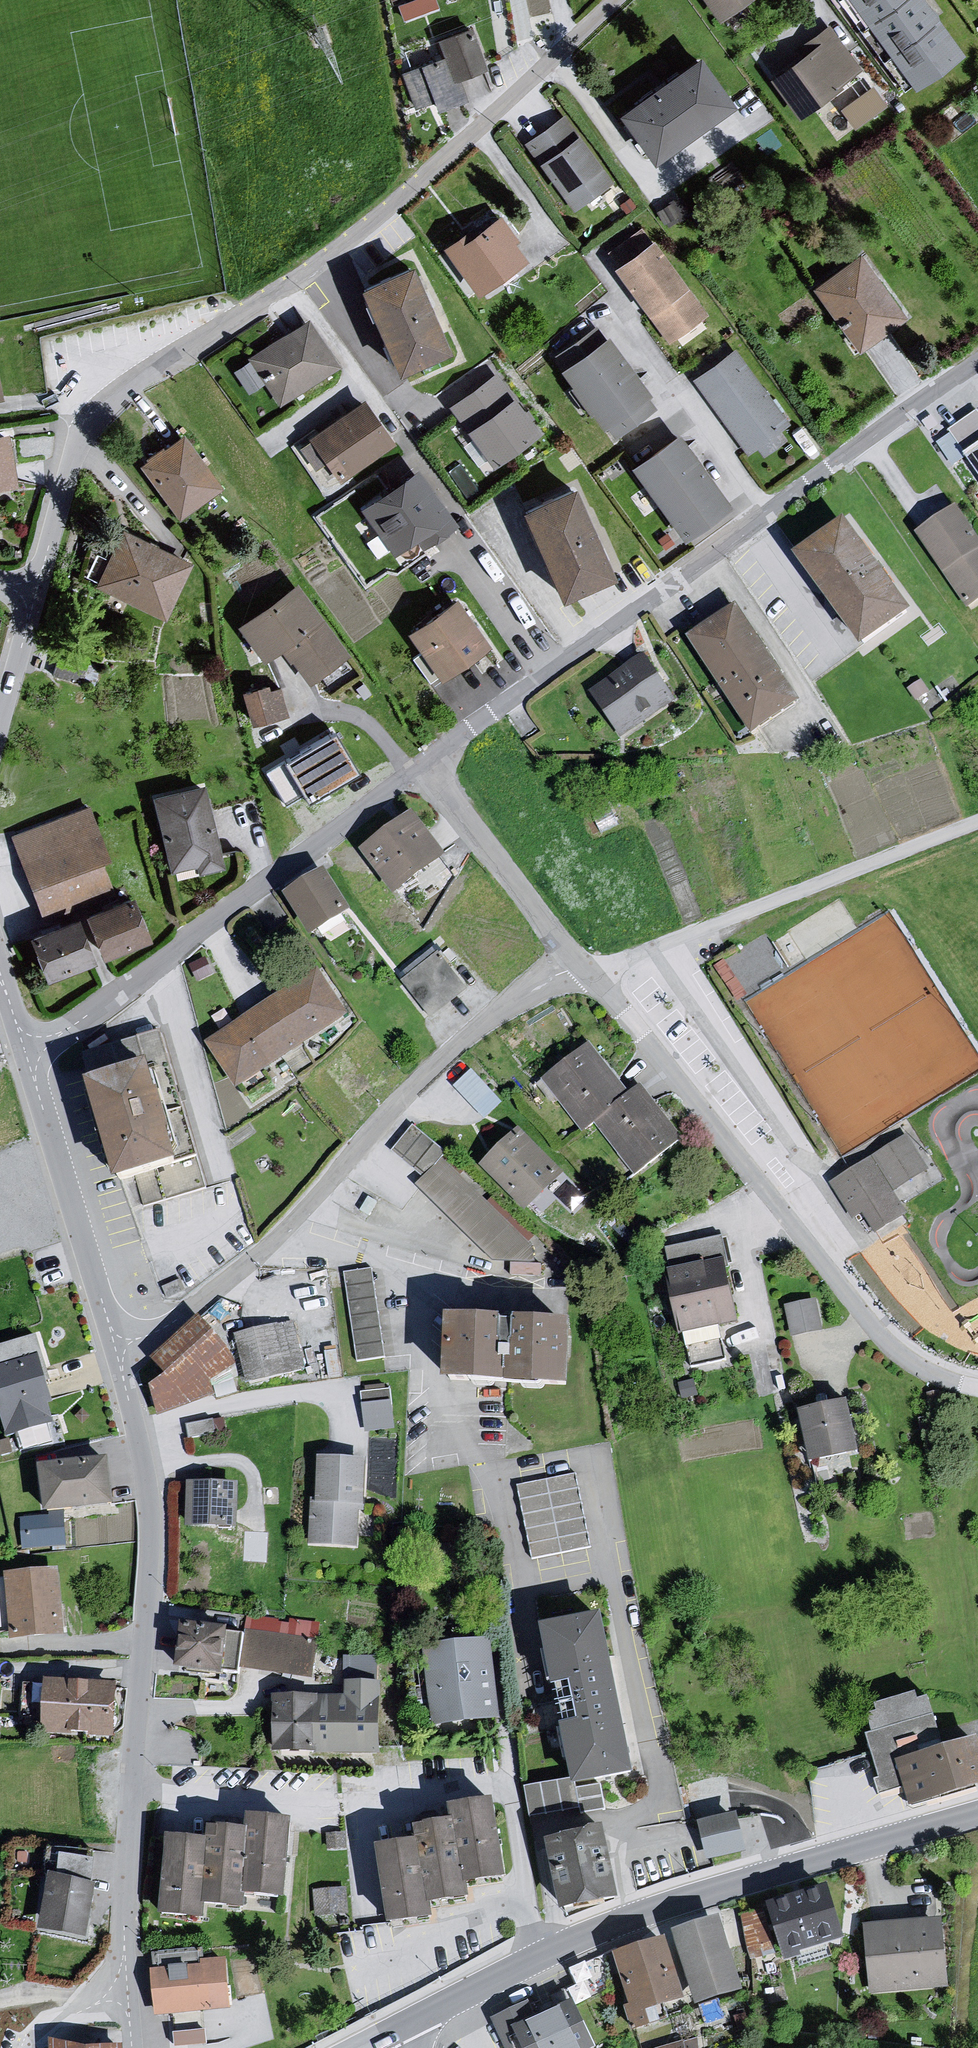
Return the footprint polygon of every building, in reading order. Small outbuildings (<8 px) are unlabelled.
[(404,14),(438,2),(437,0),(399,0),(404,14)] [(714,27),(754,0),(694,0),(714,27)] [(909,94),(959,57),(915,0),(838,0),(909,94)] [(806,55),(764,84),(793,124),(859,79),(829,30),(802,47),(806,55)] [(467,33),(436,44),(443,62),(451,84),(483,74),(467,33)] [(693,60),(608,119),(645,170),(728,114),(693,60)] [(451,84),(443,62),(397,78),(411,114),(463,105),(451,84)] [(857,124),(887,100),(872,81),(841,105),(857,124)] [(522,149),(571,214),(611,188),(561,121),(522,149)] [(436,255),(474,298),(524,266),(495,220),(457,240),(436,255)] [(649,244),(608,272),(668,352),(704,323),(649,244)] [(808,293),(852,354),(901,321),(855,260),(808,293)] [(362,292),(396,376),(452,354),(418,269),(362,292)] [(304,324),(244,364),(275,411),(335,371),(304,324)] [(602,339),(554,371),(613,442),(654,412),(602,339)] [(732,354),(689,385),(742,461),(755,451),(763,464),(788,447),(780,436),(787,432),(732,354)] [(541,436),(497,376),(451,409),(495,470),(541,436)] [(359,404),(304,443),(333,484),(388,446),(359,404)] [(975,409),(947,430),(977,474),(977,413),(975,409)] [(0,433),(0,486),(17,483),(8,432),(0,433)] [(626,468),(681,540),(724,510),(672,436),(626,468)] [(176,439),(132,467),(175,520),(216,492),(176,439)] [(415,473),(362,509),(395,557),(418,542),(424,551),(455,529),(415,473)] [(563,486),(510,506),(552,598),(607,577),(563,486)] [(964,607),(977,598),(977,549),(951,512),(911,537),(964,607)] [(786,559),(859,647),(906,615),(836,525),(786,559)] [(94,589),(163,621),(190,566),(118,537),(94,589)] [(300,582),(242,624),(266,658),(283,645),(313,685),(354,655),(300,582)] [(452,600),(401,634),(435,683),(485,651),(452,600)] [(680,640),(746,735),(794,703),(729,610),(680,640)] [(586,694),(619,738),(674,702),(641,657),(586,694)] [(265,688),(244,694),(251,720),(283,712),(277,689),(266,692),(265,688)] [(333,729),(265,769),(286,804),(303,794),(307,802),(359,771),(333,729)] [(204,785),(157,795),(173,869),(196,864),(199,869),(221,865),(204,785)] [(89,809),(14,836),(43,913),(109,888),(100,865),(109,862),(89,809)] [(354,855),(389,896),(441,860),(408,815),(354,855)] [(317,873),(277,897),(303,939),(344,913),(317,873)] [(124,897),(73,917),(91,962),(141,942),(124,897)] [(71,920),(22,938),(39,984),(85,965),(71,920)] [(436,955),(404,981),(429,1012),(462,986),(436,955)] [(311,975),(200,1047),(230,1092),(342,1018),(311,975)] [(161,1033),(85,1056),(130,1210),(208,1188),(161,1033)] [(588,1048),(535,1086),(578,1136),(591,1124),(625,1096),(588,1048)] [(485,1114),(502,1098),(471,1066),(454,1082),(485,1114)] [(639,1088),(625,1096),(591,1124),(629,1183),(679,1142),(639,1088)] [(426,1172),(417,1182),(525,1282),(543,1263),(523,1244),(533,1233),(413,1122),(394,1143),(426,1172)] [(518,1133),(476,1168),(529,1217),(568,1186),(518,1133)] [(902,1141),(827,1188),(849,1222),(859,1216),(872,1237),(904,1219),(889,1196),(928,1175),(902,1141)] [(721,1242),(662,1251),(674,1336),(735,1325),(721,1273),(728,1270),(721,1242)] [(372,1269),(345,1273),(357,1361),(385,1358),(372,1269)] [(817,1294),(786,1301),(792,1332),(824,1325),(817,1294)] [(575,1324),(440,1315),(435,1379),(571,1388),(575,1324)] [(158,1378),(144,1387),(156,1420),(214,1400),(210,1382),(234,1369),(228,1347),(209,1337),(198,1320),(147,1362),(158,1378)] [(231,1338),(243,1386),(305,1373),(295,1326),(231,1338)] [(0,1370),(0,1437),(1,1441),(49,1428),(36,1361),(0,1370)] [(391,1389),(361,1392),(366,1433),(395,1430),(391,1389)] [(841,1403),(790,1414),(800,1461),(850,1451),(841,1403)] [(367,1460),(319,1457),(312,1547),(361,1550),(367,1460)] [(103,1462),(32,1469),(38,1518),(108,1508),(103,1462)] [(576,1473),(518,1486),(535,1561),(593,1547),(576,1473)] [(235,1526),(236,1486),(191,1485),(189,1524),(235,1526)] [(52,1573),(1,1576),(9,1643),(58,1643),(52,1573)] [(321,1622),(247,1614),(244,1636),(240,1668),(240,1669),(314,1678),(321,1622)] [(603,1617),(544,1629),(574,1786),(633,1775),(603,1617)] [(224,1677),(226,1667),(240,1668),(244,1636),(230,1635),(231,1630),(181,1623),(174,1671),(224,1677)] [(490,1642),(422,1650),(432,1727),(500,1718),(490,1642)] [(379,1757),(380,1657),(344,1657),(343,1700),(271,1699),(271,1755),(379,1757)] [(114,1691),(37,1686),(36,1741),(110,1745),(114,1691)] [(917,1693),(875,1705),(878,1713),(868,1716),(873,1734),(867,1736),(879,1777),(874,1779),(879,1794),(907,1786),(900,1763),(944,1750),(928,1697),(919,1700),(917,1693)] [(944,1750),(900,1763),(907,1786),(912,1806),(977,1787),(977,1739),(944,1750)] [(417,1830),(419,1844),(381,1849),(391,1926),(432,1920),(430,1905),(469,1900),(467,1884),(505,1879),(494,1804),(452,1810),(454,1825),(417,1830)] [(738,1814),(701,1821),(708,1859),(746,1852),(738,1814)] [(244,1817),(242,1832),(249,1833),(241,1896),(283,1901),(293,1823),(244,1817)] [(204,1827),(202,1843),(209,1844),(201,1904),(239,1909),(241,1896),(249,1833),(242,1832),(204,1827)] [(347,1832),(326,1833),(328,1850),(348,1849),(347,1832)] [(604,1833),(551,1844),(565,1909),(618,1898),(604,1833)] [(202,1843),(166,1839),(156,1915),(199,1920),(201,1904),(209,1844),(202,1843)] [(44,1855),(45,1881),(91,1892),(90,1854),(44,1855)] [(91,1892),(45,1881),(35,1934),(79,1945),(91,1892)] [(767,1906),(783,1961),(847,1942),(831,1886),(767,1906)] [(347,1888),(314,1890),(316,1917),(349,1914),(347,1888)] [(775,1946),(764,1910),(738,1918),(749,1953),(775,1946)] [(674,1933),(698,2006),(743,1991),(719,1918),(674,1933)] [(941,1920),(867,1928),(874,1997),(948,1990),(941,1920)] [(665,1940),(613,1957),(629,2006),(626,2007),(634,2030),(651,2024),(647,2013),(685,2000),(665,1940)] [(225,1966),(150,1971),(154,2021),(228,2011),(225,1966)] [(506,2033),(513,2047),(588,2047),(569,2006),(530,2022),(506,2033)] [(530,2022),(525,2007),(487,2024),(501,2047),(513,2047),(506,2033),(530,2022)] [(205,2028),(176,2028),(176,2039),(205,2038),(205,2028)] [(661,2047),(701,2047),(698,2038),(661,2047)]
